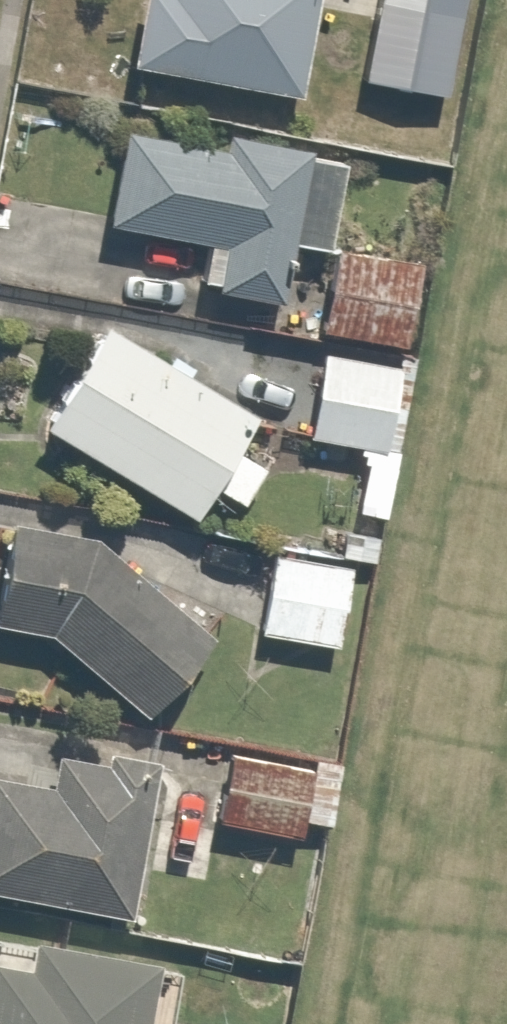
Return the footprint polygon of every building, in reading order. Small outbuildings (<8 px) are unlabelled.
[(315,0),(134,0),(115,62),(292,103),(315,0)] [(357,78),(454,92),(467,0),(369,0),(357,78)] [(220,155),(119,138),(106,218),(205,243),(202,286),(280,306),(289,242),(326,247),(338,165),(225,133),(220,155)] [(417,254),(330,243),(319,328),(406,339),(417,254)] [(247,423),(100,326),(36,436),(184,522),(207,489),(238,511),(261,473),(235,454),(247,423)] [(350,509),(392,513),(409,350),(314,340),(304,434),(356,439),(350,509)] [(0,528),(0,630),(42,636),(140,719),(211,642),(86,539),(0,528)] [(336,552),(262,546),(256,630),(342,636),(348,560),(375,562),(377,532),(337,530),(336,552)] [(223,747),(212,815),(296,829),(298,814),(336,821),(347,754),(308,748),(306,761),(223,747)] [(0,777),(0,895),(131,922),(159,766),(45,753),(35,783),(0,777)] [(29,939),(33,968),(0,961),(0,1023),(145,1023),(156,969),(29,939)]
